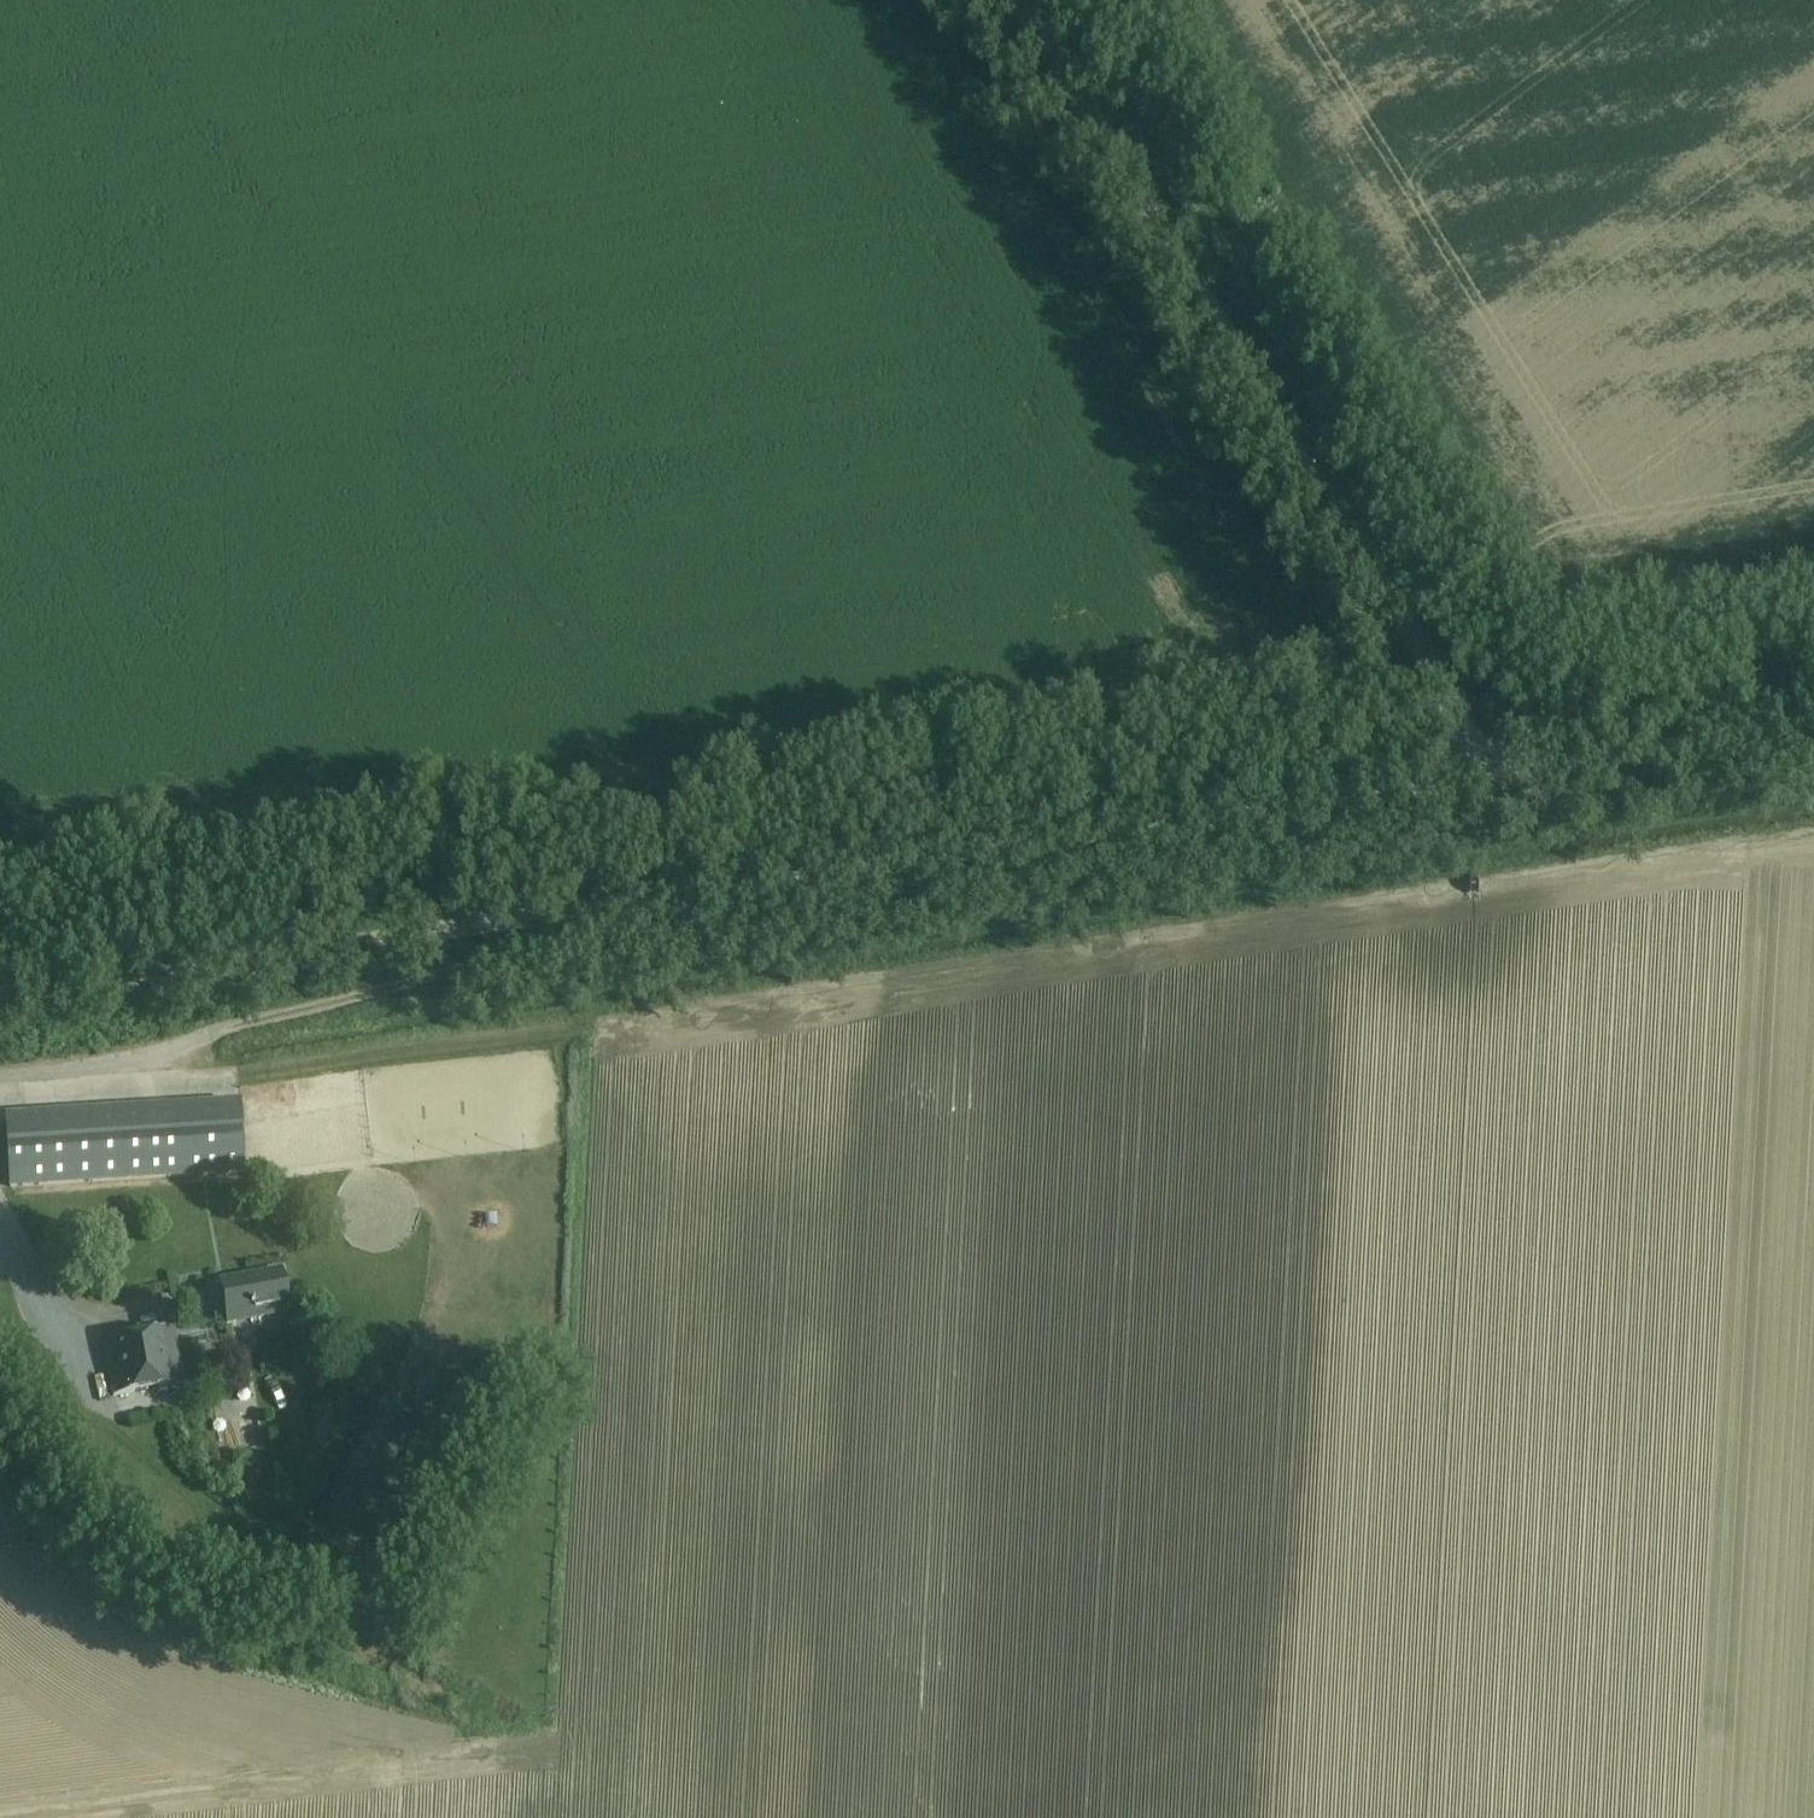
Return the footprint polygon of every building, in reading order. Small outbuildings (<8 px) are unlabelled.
[(4,1120),(8,1188),(244,1173),(239,1105),(4,1120)] [(287,1314),(279,1273),(219,1284),(219,1286),(223,1285),(230,1323),(226,1323),(226,1325),(287,1314)] [(103,1342),(107,1366),(113,1397),(183,1384),(172,1329),(103,1342)]
